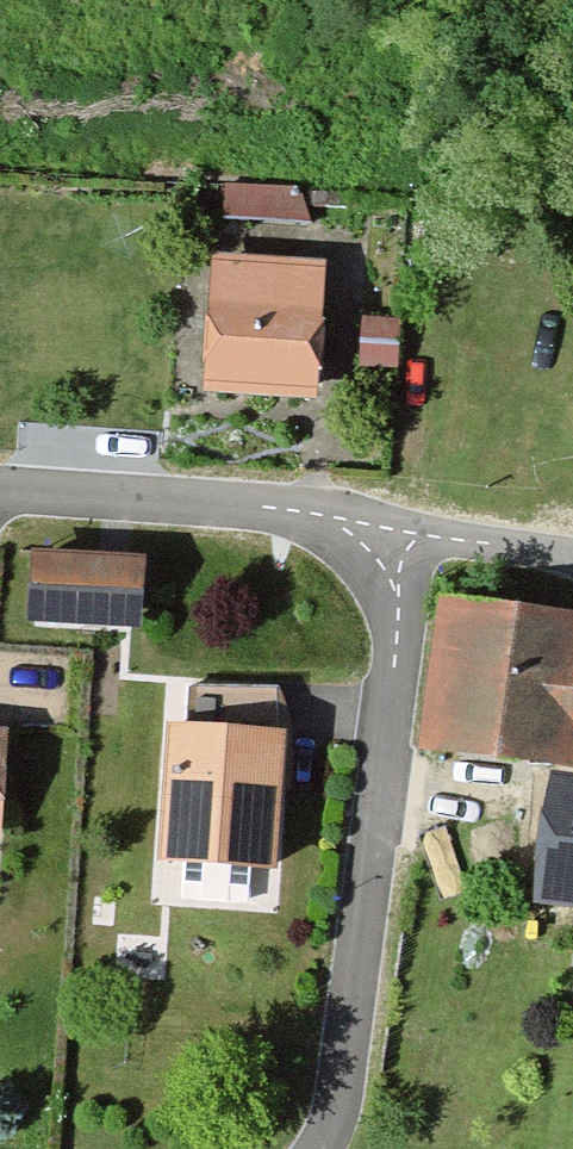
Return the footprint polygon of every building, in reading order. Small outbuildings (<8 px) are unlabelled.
[(227,207),(308,211),(310,178),(228,174),(227,207)] [(326,263),(214,257),(207,394),(319,400),(326,263)] [(140,558),(33,553),(31,619),(137,624),(140,558)] [(443,600),(429,750),(572,763),(572,612),(443,600)] [(266,736),(268,690),(186,686),(185,726),(167,726),(161,858),(277,864),(283,737),(266,736)] [(547,775),(535,902),(572,906),(572,777),(547,775)]
